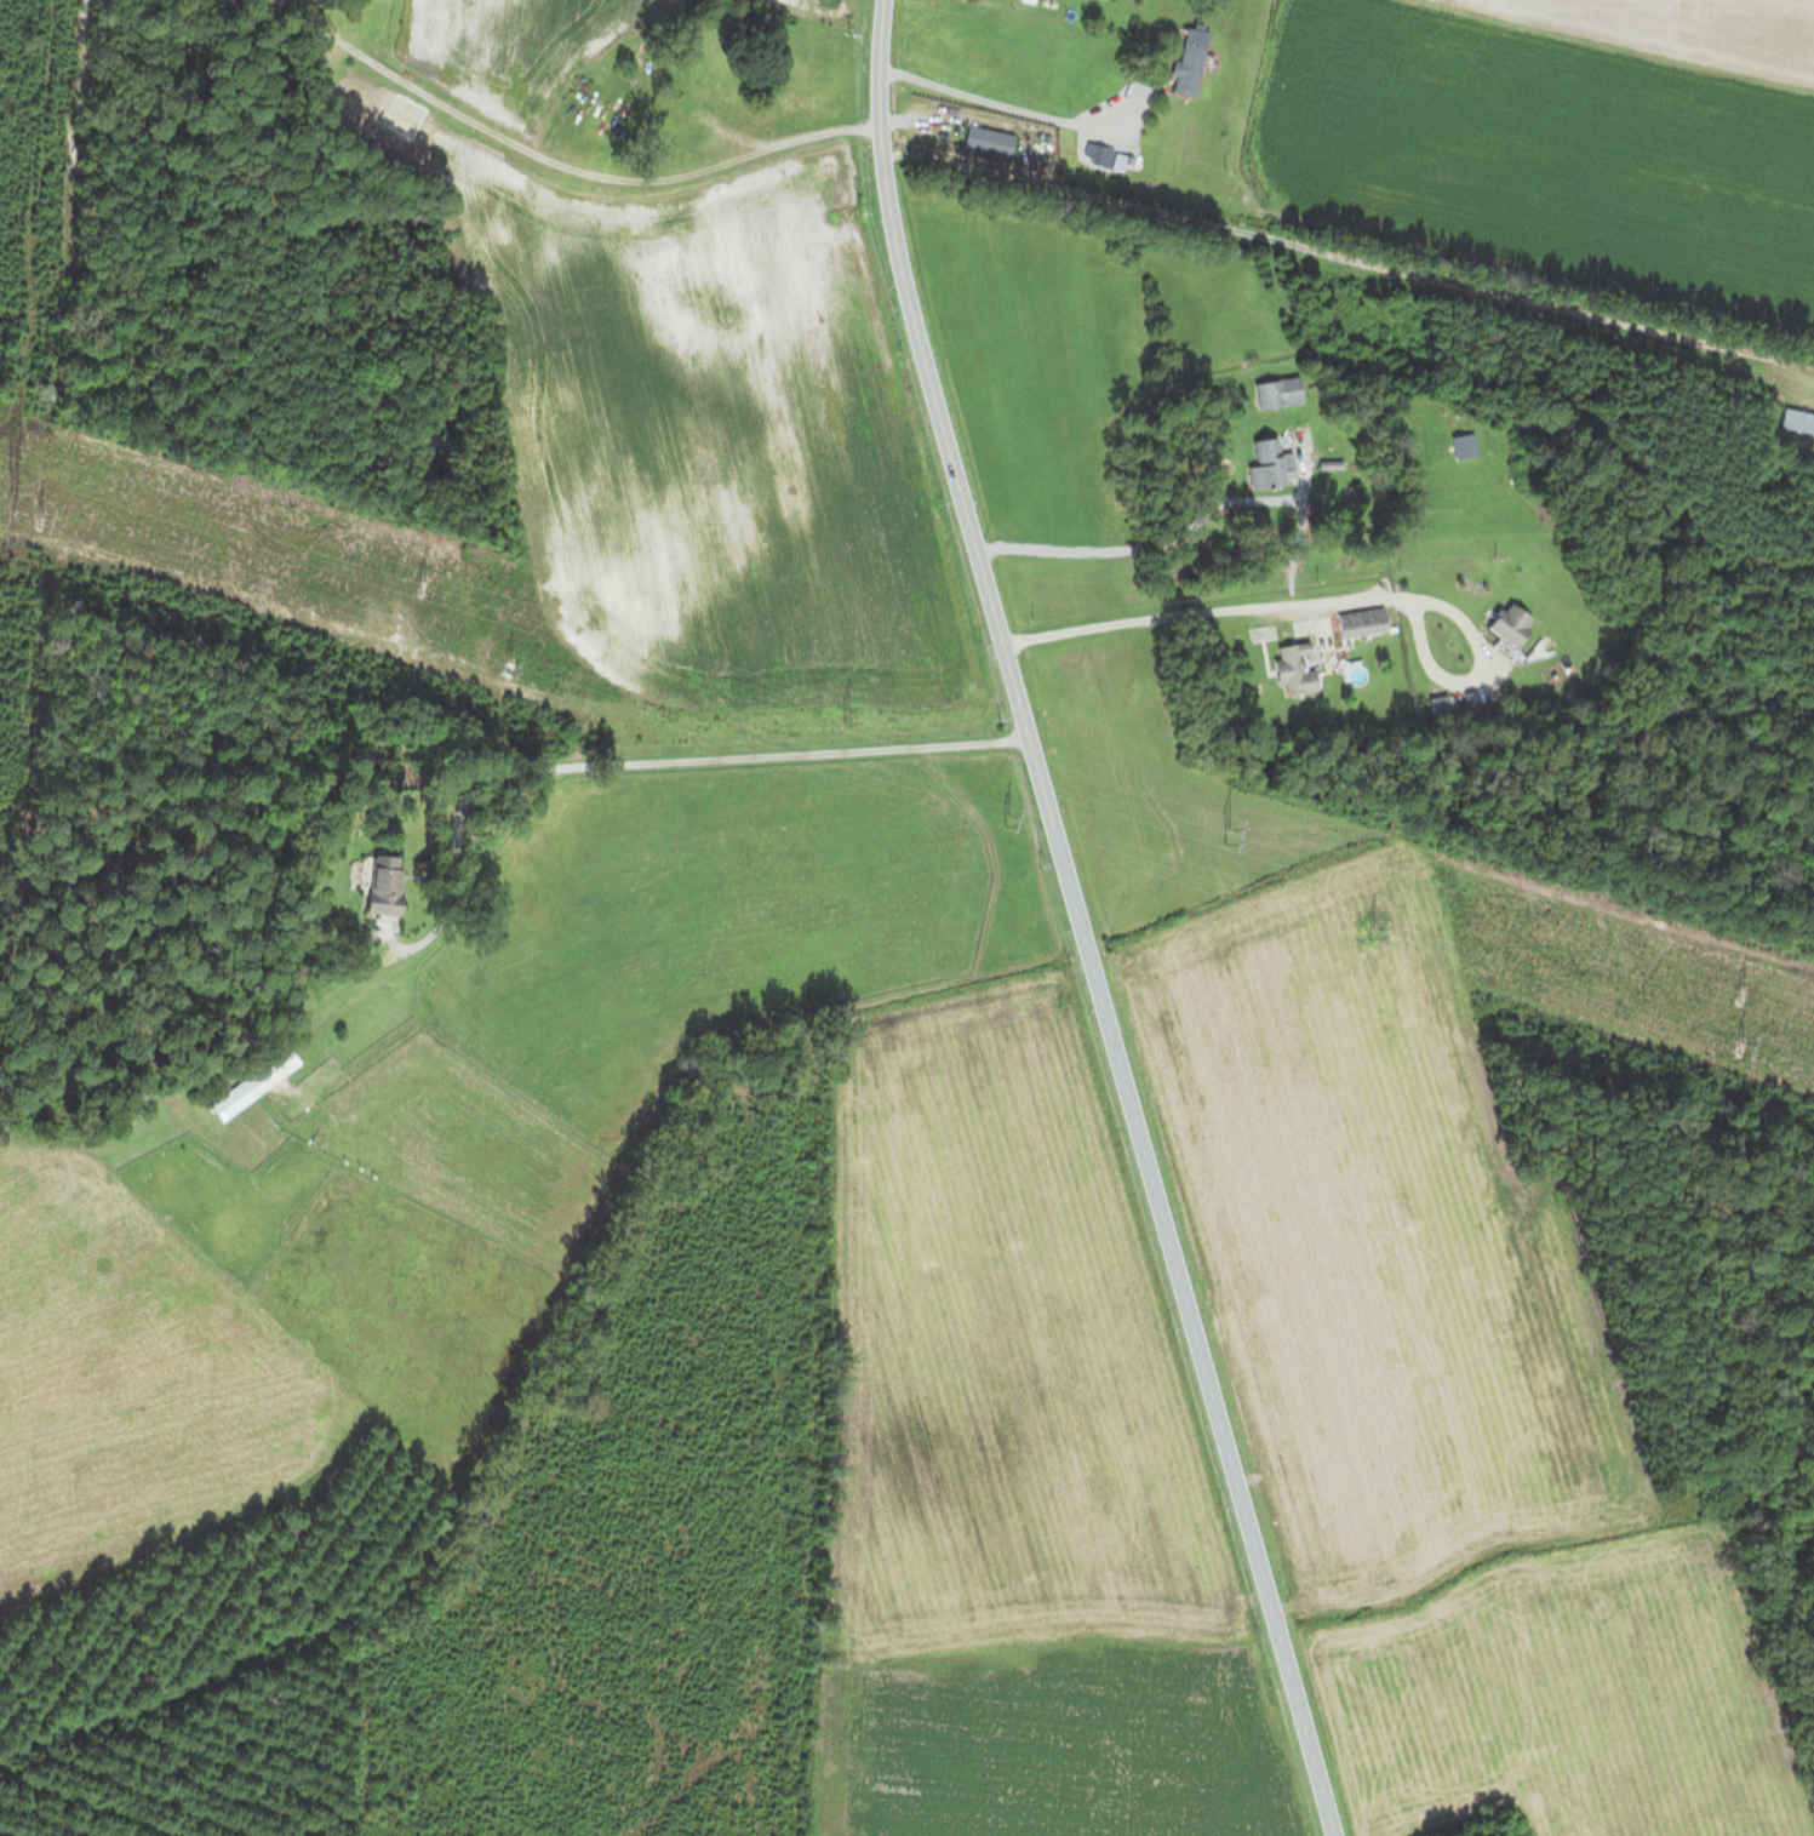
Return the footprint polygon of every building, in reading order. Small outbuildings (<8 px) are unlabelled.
[(1191,96),(1201,43),(1176,38),(1166,92),(1191,96)] [(957,146),(1003,157),(1009,134),(963,123),(957,146)] [(1297,402),(1292,375),(1250,383),(1255,410),(1297,402)] [(1813,438),(1813,435),(1813,415),(1777,405),(1771,425),(1813,438)] [(1273,439),(1245,439),(1246,488),(1275,487),(1273,439)] [(1480,628),(1510,648),(1529,620),(1499,600),(1480,628)] [(1332,613),(1335,637),(1383,631),(1379,606),(1332,613)] [(1265,647),(1273,695),(1312,690),(1304,641),(1265,647)] [(213,1120),(294,1063),(282,1045),(201,1103),(213,1120)]
